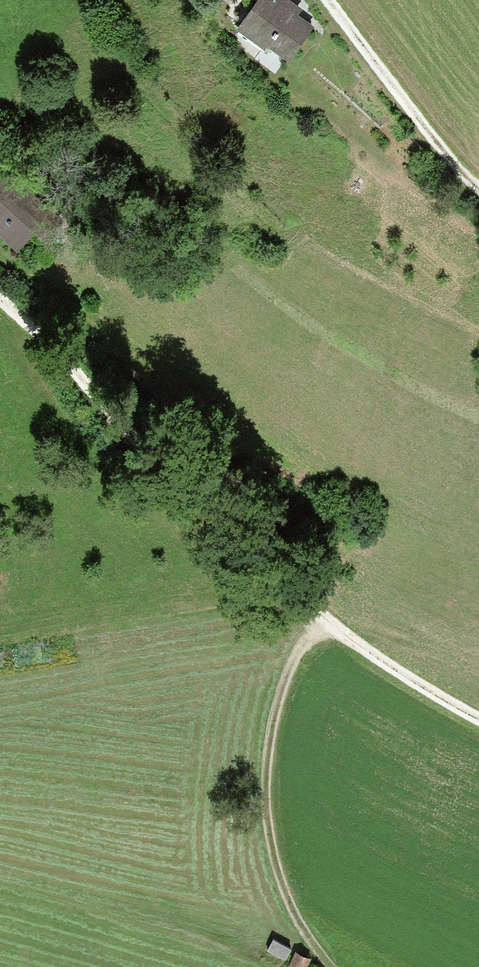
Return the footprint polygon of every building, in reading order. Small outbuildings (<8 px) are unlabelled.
[(242,28),(289,58),(311,24),(293,13),(298,6),(289,0),(260,0),(242,28)] [(18,242),(44,213),(0,173),(0,226),(18,242)] [(288,966),(303,966),(305,962),(292,957),(288,966)]
